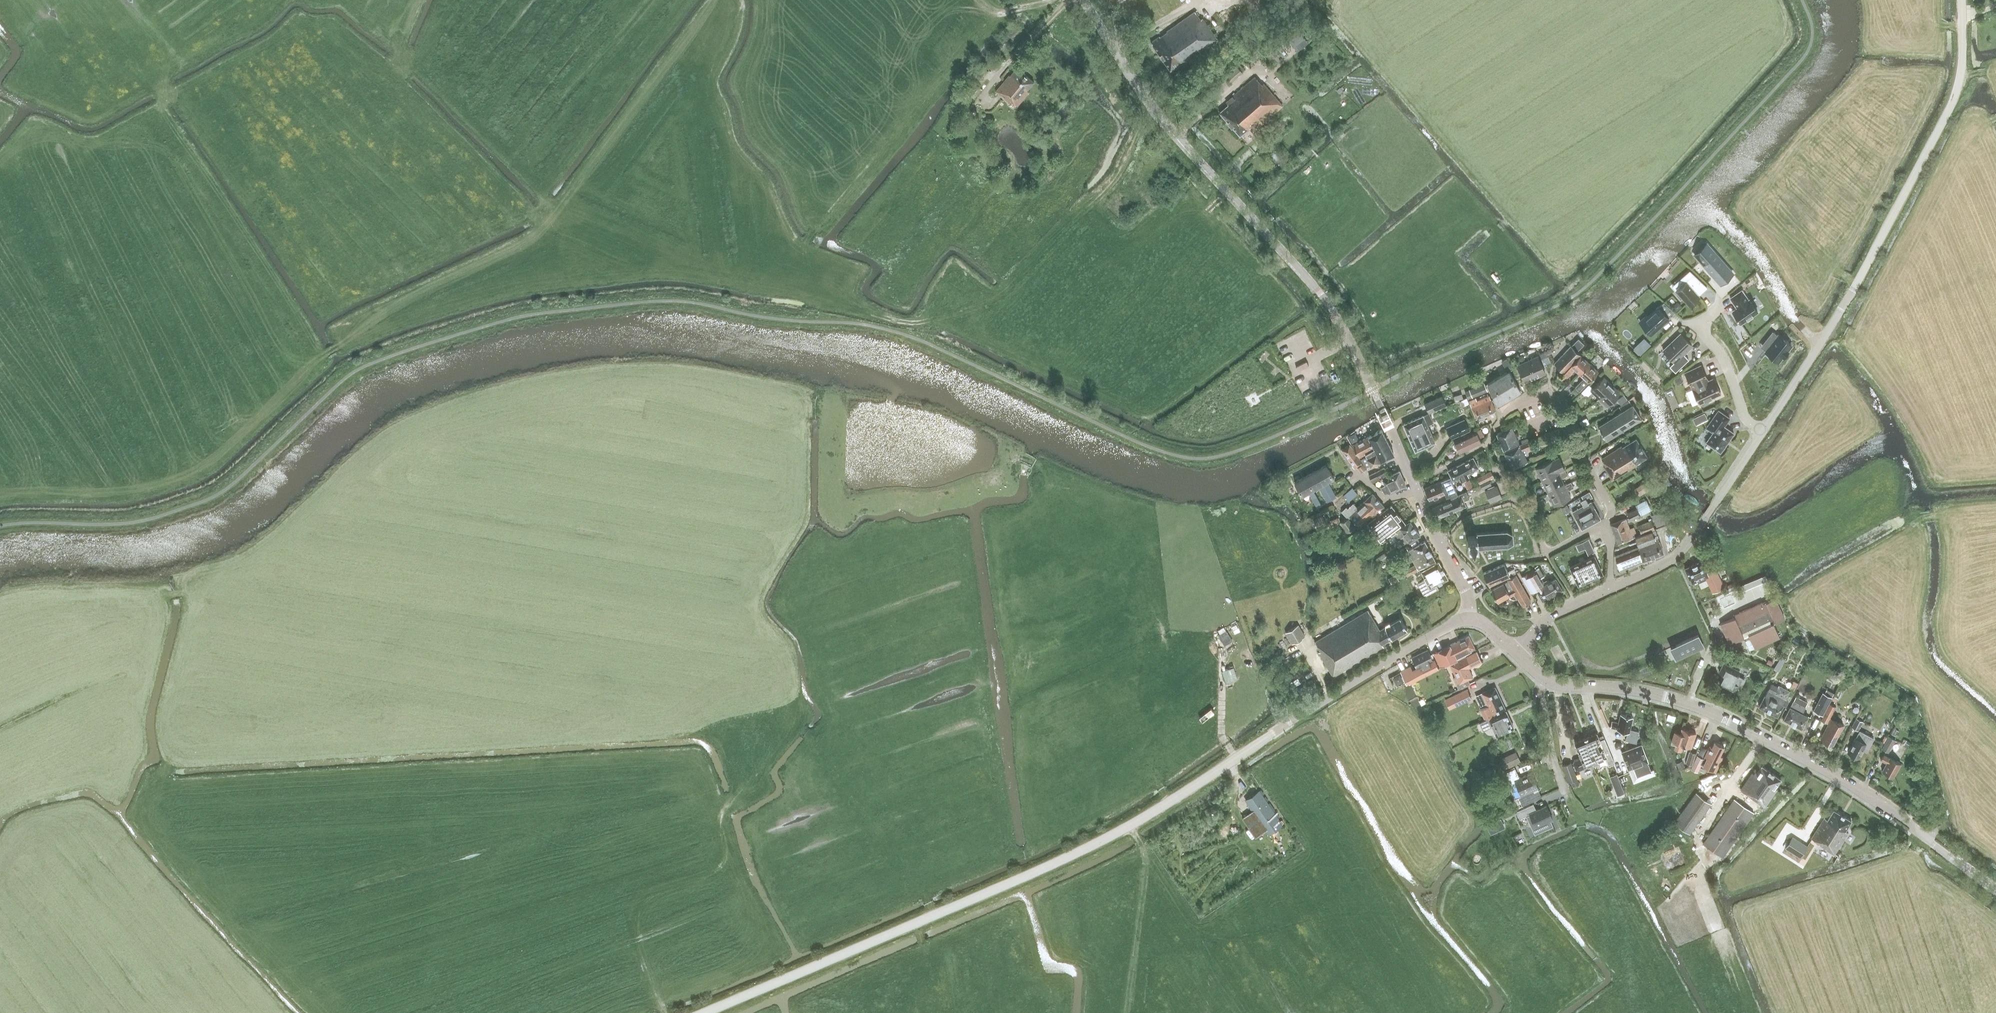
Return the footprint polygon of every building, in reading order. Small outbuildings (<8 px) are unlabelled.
[(1183,65),(1218,40),(1202,18),(1201,19),(1195,11),(1151,42),(1170,70),(1181,62),(1183,65)] [(1300,33),(1299,31),(1287,39),(1292,46),(1304,38),(1302,36),(1305,34),(1303,31),(1300,33)] [(1227,48),(1237,41),(1231,33),(1221,40),(1227,48)] [(1236,64),(1223,75),(1230,83),(1242,72),(1236,64)] [(1027,90),(1034,82),(1017,68),(1010,76),(1010,75),(996,91),(1009,102),(1011,100),(1017,106),(1030,91),(1027,90)] [(1252,132),(1283,105),(1264,83),(1262,85),(1255,77),(1226,102),(1229,104),(1220,112),(1240,135),(1249,128),(1252,132)] [(974,98),(982,89),(975,83),(968,92),(974,98)] [(1710,248),(1698,259),(1721,284),(1733,274),(1710,248)] [(1687,282),(1677,291),(1678,292),(1676,294),(1681,299),(1683,297),(1689,305),(1699,296),(1697,293),(1701,289),(1693,280),(1689,284),(1687,282)] [(1732,311),(1741,323),(1758,311),(1749,299),(1748,300),(1742,290),(1731,298),(1737,307),(1732,311)] [(1659,307),(1641,323),(1651,334),(1669,318),(1659,307)] [(1773,330),(1763,343),(1769,348),(1767,351),(1778,360),(1782,355),(1784,356),(1788,351),(1787,350),(1792,344),(1780,334),(1779,335),(1773,330)] [(1670,366),(1675,372),(1689,359),(1683,354),(1692,346),(1681,334),(1664,350),(1675,362),(1670,366)] [(1555,364),(1564,373),(1581,355),(1577,351),(1584,344),(1578,338),(1555,364)] [(1650,344),(1645,339),(1639,345),(1644,350),(1650,344)] [(1545,352),(1539,355),(1541,360),(1541,359),(1544,366),(1551,364),(1548,357),(1547,357),(1545,352)] [(1579,373),(1589,363),(1581,355),(1564,373),(1562,375),(1566,378),(1575,369),(1579,373)] [(1528,360),(1535,377),(1545,373),(1538,356),(1528,360)] [(1512,369),(1507,358),(1501,361),(1506,371),(1512,369)] [(1525,382),(1535,377),(1528,360),(1518,365),(1525,382)] [(1598,371),(1589,363),(1579,373),(1584,378),(1575,387),(1579,391),(1588,382),(1598,371)] [(1701,365),(1685,373),(1699,403),(1701,402),(1702,405),(1709,402),(1708,399),(1720,393),(1713,378),(1708,381),(1701,365)] [(1498,404),(1521,391),(1509,371),(1488,384),(1498,404)] [(1599,398),(1612,385),(1604,377),(1591,391),(1599,398)] [(1469,390),(1465,392),(1468,399),(1472,397),(1487,391),(1484,383),(1469,390)] [(1620,392),(1612,385),(1599,398),(1607,406),(1620,392)] [(1626,398),(1621,393),(1613,402),(1618,407),(1626,398)] [(1425,403),(1429,413),(1446,405),(1442,396),(1425,403)] [(1489,396),(1479,400),(1481,404),(1480,404),(1482,409),(1485,408),(1487,413),(1495,410),(1489,396)] [(1481,404),(1479,400),(1477,401),(1476,398),(1469,401),(1470,403),(1476,418),(1487,413),(1485,408),(1482,409),(1480,404),(1481,404)] [(1629,400),(1619,407),(1622,411),(1632,405),(1629,400)] [(1577,404),(1571,407),(1574,413),(1580,410),(1577,404)] [(1607,439),(1641,418),(1633,404),(1632,405),(1622,411),(1598,425),(1607,439)] [(1706,442),(1720,452),(1734,433),(1724,426),(1730,418),(1718,410),(1706,427),(1713,432),(1706,442)] [(1429,413),(1404,424),(1410,439),(1422,434),(1419,428),(1428,425),(1433,422),(1429,413)] [(1470,430),(1464,418),(1445,427),(1450,439),(1470,430)] [(1422,434),(1410,439),(1415,451),(1435,442),(1428,425),(1419,428),(1422,434)] [(1504,450),(1519,443),(1512,427),(1497,434),(1504,450)] [(1484,436),(1480,429),(1454,441),(1459,452),(1468,448),(1481,441),(1480,438),(1484,436)] [(1368,436),(1376,452),(1365,457),(1366,458),(1361,460),(1363,463),(1366,468),(1381,461),(1394,454),(1382,430),(1368,436)] [(1359,457),(1361,460),(1366,458),(1365,457),(1376,452),(1368,436),(1352,445),(1359,457)] [(1604,466),(1612,480),(1634,466),(1634,465),(1647,456),(1636,439),(1622,447),(1622,446),(1602,458),(1606,465),(1604,466)] [(1512,469),(1527,462),(1522,450),(1526,448),(1527,450),(1534,447),(1533,445),(1531,440),(1520,445),(1504,452),(1512,469)] [(1350,444),(1342,450),(1355,468),(1357,467),(1363,463),(1361,460),(1359,457),(1350,444)] [(1553,460),(1536,468),(1542,481),(1559,473),(1559,472),(1565,470),(1559,457),(1553,460)] [(1467,473),(1478,467),(1473,458),(1458,466),(1448,470),(1453,481),(1460,478),(1461,481),(1468,477),(1467,473)] [(1363,463),(1357,467),(1361,472),(1366,468),(1363,463)] [(1316,470),(1332,499),(1336,497),(1328,481),(1334,478),(1327,465),(1316,470)] [(1383,477),(1384,479),(1389,477),(1388,476),(1387,472),(1384,467),(1369,475),(1371,480),(1382,475),(1383,477)] [(1306,476),(1313,489),(1319,486),(1327,502),(1332,499),(1316,470),(1306,476)] [(1565,485),(1561,478),(1568,475),(1565,470),(1559,472),(1559,473),(1542,481),(1548,493),(1565,485)] [(1395,491),(1406,485),(1400,471),(1388,476),(1389,477),(1384,479),(1383,479),(1385,485),(1381,487),(1385,493),(1389,493),(1395,490),(1395,491)] [(1491,478),(1489,472),(1477,478),(1480,484),(1489,479),(1491,478)] [(1322,505),(1313,489),(1306,476),(1295,482),(1302,495),(1309,491),(1312,497),(1317,507),(1322,505)] [(1458,495),(1450,477),(1425,488),(1425,490),(1425,491),(1426,494),(1427,494),(1429,500),(1445,493),(1447,500),(1458,495)] [(1489,479),(1480,484),(1482,489),(1491,484),(1489,479)] [(1635,486),(1640,494),(1651,488),(1646,480),(1635,486)] [(1571,482),(1565,485),(1548,493),(1554,506),(1571,498),(1568,491),(1574,488),(1571,482)] [(1497,485),(1484,490),(1489,503),(1502,498),(1497,485)] [(1458,495),(1458,497),(1432,508),(1437,518),(1466,506),(1464,501),(1469,499),(1466,491),(1458,495)] [(1355,510),(1349,516),(1359,526),(1384,506),(1372,493),(1364,501),(1358,507),(1355,510)] [(1642,514),(1653,508),(1648,498),(1637,504),(1642,514)] [(1581,501),(1583,506),(1584,506),(1593,522),(1600,518),(1591,502),(1588,504),(1586,499),(1581,501)] [(1570,511),(1567,504),(1560,508),(1563,514),(1570,511)] [(1393,533),(1393,534),(1401,528),(1400,528),(1406,524),(1391,505),(1368,524),(1375,533),(1373,535),(1371,536),(1370,538),(1370,541),(1370,544),(1371,546),(1373,549),(1382,542),(1393,533)] [(1584,506),(1583,506),(1573,512),(1582,528),(1593,522),(1584,506)] [(1347,509),(1347,508),(1342,512),(1348,518),(1349,519),(1350,517),(1349,516),(1351,513),(1347,509)] [(1635,518),(1640,515),(1636,509),(1632,511),(1627,514),(1631,520),(1635,518)] [(1668,523),(1664,511),(1652,515),(1657,527),(1668,523)] [(1326,525),(1322,515),(1313,519),(1317,529),(1326,525)] [(1347,532),(1356,527),(1349,519),(1348,518),(1340,521),(1347,532)] [(1632,534),(1636,533),(1634,527),(1629,528),(1626,518),(1611,524),(1618,544),(1633,538),(1632,534)] [(1401,528),(1393,534),(1397,539),(1394,541),(1398,547),(1409,541),(1410,542),(1420,535),(1410,521),(1406,524),(1400,528),(1401,528)] [(1642,535),(1652,531),(1651,531),(1655,530),(1652,521),(1649,521),(1638,526),(1640,531),(1642,535)] [(1507,546),(1513,542),(1513,535),(1506,531),(1476,533),(1476,536),(1468,536),(1469,546),(1477,545),(1477,548),(1507,546)] [(1653,536),(1652,531),(1642,535),(1635,537),(1643,561),(1663,553),(1658,538),(1657,535),(1653,536)] [(1589,539),(1582,542),(1585,548),(1588,555),(1595,552),(1589,539)] [(1409,574),(1435,560),(1425,541),(1408,550),(1416,564),(1406,569),(1404,570),(1406,575),(1409,574)] [(1642,561),(1638,547),(1615,556),(1616,559),(1620,570),(1638,563),(1639,563),(1641,563),(1642,561)] [(1388,558),(1384,553),(1374,560),(1378,565),(1388,558)] [(1593,578),(1602,574),(1594,556),(1585,560),(1579,563),(1580,563),(1570,567),(1578,585),(1588,580),(1593,578)] [(1712,592),(1724,587),(1715,567),(1708,570),(1703,560),(1685,568),(1690,579),(1691,579),(1692,583),(1705,577),(1712,592)] [(1439,562),(1421,571),(1425,579),(1417,583),(1424,595),(1437,588),(1436,584),(1448,579),(1439,562)] [(1510,576),(1516,573),(1514,568),(1508,571),(1504,564),(1483,573),(1489,585),(1510,576)] [(1545,584),(1541,577),(1544,575),(1539,567),(1536,569),(1522,577),(1531,593),(1537,589),(1543,600),(1562,589),(1556,578),(1545,584)] [(1399,580),(1395,574),(1388,578),(1391,584),(1399,580)] [(1738,586),(1741,592),(1769,579),(1767,574),(1738,586)] [(1523,606),(1531,602),(1516,575),(1508,579),(1508,581),(1503,583),(1491,590),(1498,602),(1509,595),(1510,596),(1514,594),(1517,599),(1518,598),(1523,606)] [(1775,598),(1763,603),(1762,602),(1739,612),(1740,614),(1720,623),(1729,644),(1744,637),(1744,636),(1748,634),(1750,638),(1755,648),(1780,637),(1773,623),(1785,618),(1775,598)] [(1392,638),(1407,629),(1400,617),(1380,629),(1368,610),(1315,642),(1321,651),(1319,652),(1333,677),(1384,647),(1382,644),(1392,638)] [(1305,637),(1298,625),(1286,632),(1293,644),(1305,637)] [(1222,638),(1226,645),(1233,641),(1229,635),(1226,636),(1222,638)] [(1703,646),(1698,635),(1676,645),(1681,656),(1703,646)] [(1440,667),(1476,650),(1469,636),(1433,653),(1440,667)] [(1750,638),(1745,640),(1750,651),(1755,648),(1750,638)] [(1433,660),(1428,649),(1412,657),(1416,668),(1413,670),(1411,666),(1401,671),(1406,682),(1409,681),(1410,682),(1438,668),(1434,659),(1433,660)] [(1468,667),(1482,661),(1477,650),(1450,663),(1456,676),(1453,677),(1459,689),(1470,683),(1468,679),(1473,676),(1468,667)] [(1781,657),(1777,663),(1782,665),(1785,659),(1781,657)] [(1239,676),(1244,674),(1240,663),(1235,664),(1239,676)] [(1740,688),(1745,679),(1737,675),(1739,671),(1724,663),(1719,672),(1725,674),(1719,686),(1721,687),(1720,688),(1725,690),(1725,689),(1734,694),(1738,686),(1740,688)] [(1237,679),(1234,667),(1228,669),(1231,680),(1237,679)] [(1867,688),(1871,681),(1866,678),(1862,685),(1867,688)] [(1807,683),(1802,680),(1797,688),(1803,692),(1806,688),(1804,687),(1807,683)] [(1765,695),(1759,706),(1777,716),(1783,704),(1785,700),(1789,693),(1788,690),(1781,686),(1778,687),(1771,683),(1765,695)] [(1480,709),(1485,720),(1493,716),(1494,716),(1506,710),(1495,687),(1482,693),(1488,706),(1480,709)] [(1467,689),(1445,699),(1450,708),(1471,698),(1467,689)] [(1827,689),(1824,694),(1830,696),(1832,697),(1834,693),(1827,689)] [(1824,694),(1823,693),(1814,711),(1823,715),(1832,698),(1830,696),(1824,694)] [(1795,698),(1793,701),(1790,707),(1784,719),(1802,728),(1808,716),(1802,713),(1805,707),(1807,703),(1800,699),(1800,701),(1795,698)] [(1836,706),(1830,703),(1821,720),(1829,724),(1821,738),(1833,744),(1840,731),(1844,725),(1836,721),(1830,718),(1836,706)] [(1493,716),(1485,720),(1480,722),(1483,731),(1492,727),(1495,732),(1492,734),(1493,737),(1514,728),(1506,710),(1494,716),(1493,716)] [(1636,743),(1639,731),(1630,729),(1633,716),(1621,714),(1618,723),(1612,721),(1610,727),(1617,729),(1628,732),(1626,740),(1636,743)] [(1857,718),(1856,719),(1852,727),(1858,730),(1863,721),(1857,718)] [(1691,747),(1696,733),(1682,728),(1680,733),(1674,732),(1671,743),(1676,745),(1674,749),(1681,751),(1683,745),(1691,747)] [(1848,752),(1858,758),(1863,749),(1867,751),(1874,738),(1860,731),(1856,738),(1848,752)] [(1598,760),(1605,756),(1609,765),(1615,762),(1614,760),(1608,748),(1604,738),(1600,740),(1597,732),(1584,738),(1592,756),(1595,754),(1598,760)] [(1888,752),(1896,740),(1889,736),(1882,748),(1888,752)] [(1599,763),(1598,760),(1595,754),(1592,756),(1584,738),(1574,742),(1581,757),(1575,759),(1573,762),(1576,769),(1579,770),(1585,768),(1584,765),(1591,762),(1593,766),(1599,763)] [(1701,764),(1715,771),(1723,756),(1720,755),(1724,746),(1715,741),(1712,746),(1710,745),(1705,755),(1707,757),(1706,760),(1704,759),(1701,764)] [(1648,761),(1641,744),(1621,752),(1628,769),(1633,767),(1637,777),(1651,771),(1648,762),(1648,761)] [(1520,761),(1515,751),(1499,759),(1504,769),(1520,761)] [(1692,765),(1695,753),(1690,751),(1686,763),(1692,765)] [(1893,777),(1901,763),(1890,757),(1890,758),(1884,754),(1881,760),(1887,763),(1882,771),(1893,777)] [(1701,764),(1704,759),(1697,755),(1691,768),(1697,772),(1701,764)] [(1574,770),(1571,762),(1562,765),(1568,782),(1571,781),(1573,786),(1579,783),(1574,770)] [(1498,773),(1494,766),(1478,775),(1482,781),(1498,773)] [(1775,788),(1781,779),(1773,774),(1774,773),(1769,770),(1762,766),(1757,772),(1756,771),(1754,774),(1752,773),(1740,791),(1765,807),(1777,789),(1775,788)] [(1531,773),(1519,778),(1515,768),(1504,773),(1511,789),(1518,786),(1522,795),(1538,787),(1531,773)] [(1616,773),(1610,775),(1618,794),(1623,792),(1616,773)] [(1503,774),(1484,784),(1488,794),(1508,784),(1503,774)] [(1484,784),(1478,787),(1483,796),(1488,794),(1484,784)] [(1268,834),(1281,825),(1259,791),(1246,800),(1268,834)] [(1690,834),(1711,804),(1696,792),(1674,822),(1690,834)] [(1723,857),(1754,813),(1734,799),(1703,843),(1723,857)] [(1533,803),(1516,811),(1520,819),(1526,816),(1534,834),(1553,826),(1551,820),(1552,819),(1546,805),(1536,810),(1533,803)] [(1845,830),(1851,820),(1833,809),(1827,819),(1824,817),(1811,838),(1819,843),(1818,844),(1834,855),(1848,832),(1845,830)] [(1500,821),(1495,823),(1499,831),(1504,829),(1500,821)] [(1491,834),(1499,831),(1495,823),(1488,827),(1491,834)] [(1808,846),(1792,836),(1785,848),(1800,858),(1808,846)]
